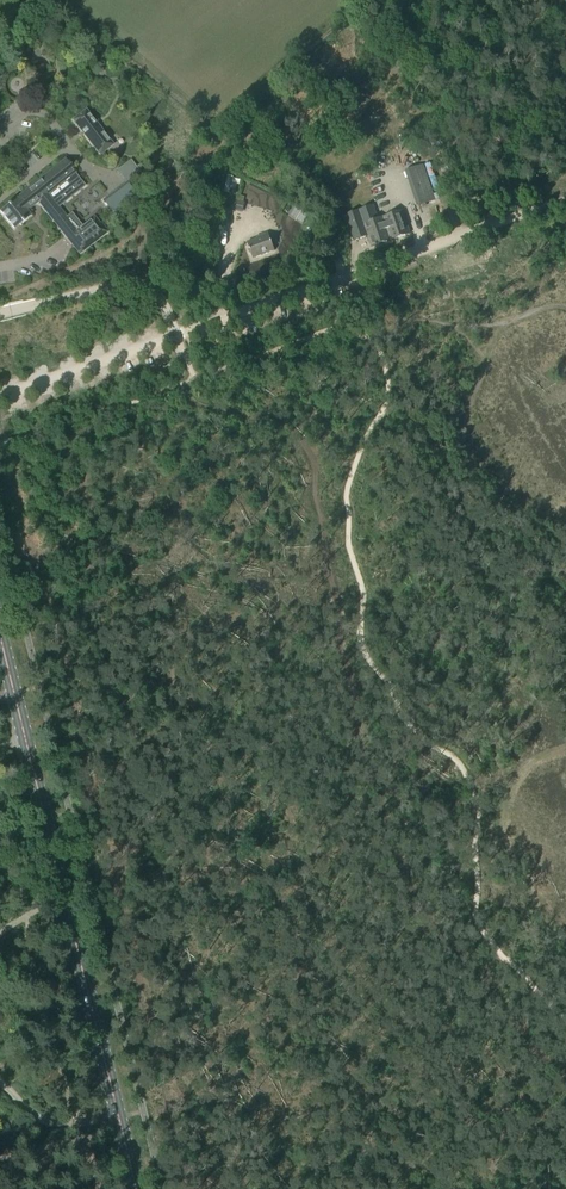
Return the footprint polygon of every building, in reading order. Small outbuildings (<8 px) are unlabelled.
[(99,155),(112,145),(85,110),(72,120),(99,155)] [(58,208),(85,186),(75,172),(65,160),(0,211),(14,229),(31,215),(27,211),(38,202),(79,254),(107,232),(101,223),(99,224),(94,217),(82,226),(71,213),(66,217),(58,208)] [(127,183),(140,172),(131,160),(117,170),(127,183)] [(417,207),(436,200),(423,165),(404,171),(417,207)] [(137,196),(163,176),(157,168),(130,188),(126,182),(102,201),(114,215),(129,203),(134,210),(143,203),(137,196)] [(234,175),(228,173),(224,190),(224,191),(229,193),(234,175)] [(237,200),(231,198),(231,199),(227,198),(225,206),(228,207),(228,208),(240,212),(243,202),(237,200)] [(345,215),(354,241),(367,236),(371,247),(411,234),(403,210),(378,219),(373,206),(345,215)] [(252,259),(274,251),(268,232),(257,236),(257,239),(247,242),(252,259)]
